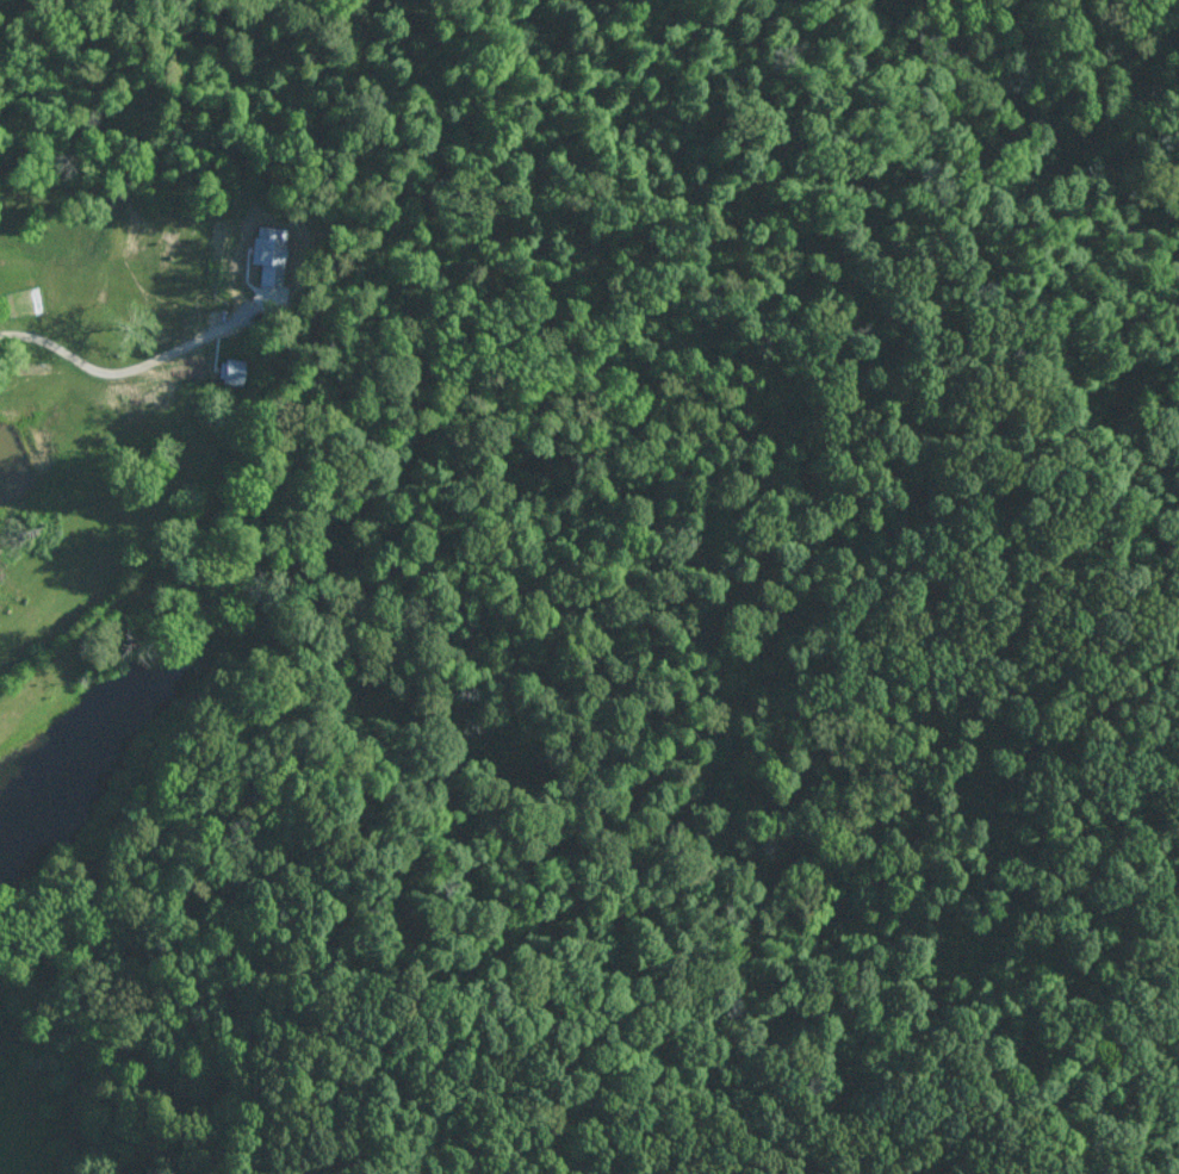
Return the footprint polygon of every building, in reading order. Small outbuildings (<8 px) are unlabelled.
[(252,262),(260,263),(258,285),(282,287),(286,227),(255,225),(252,262)]
